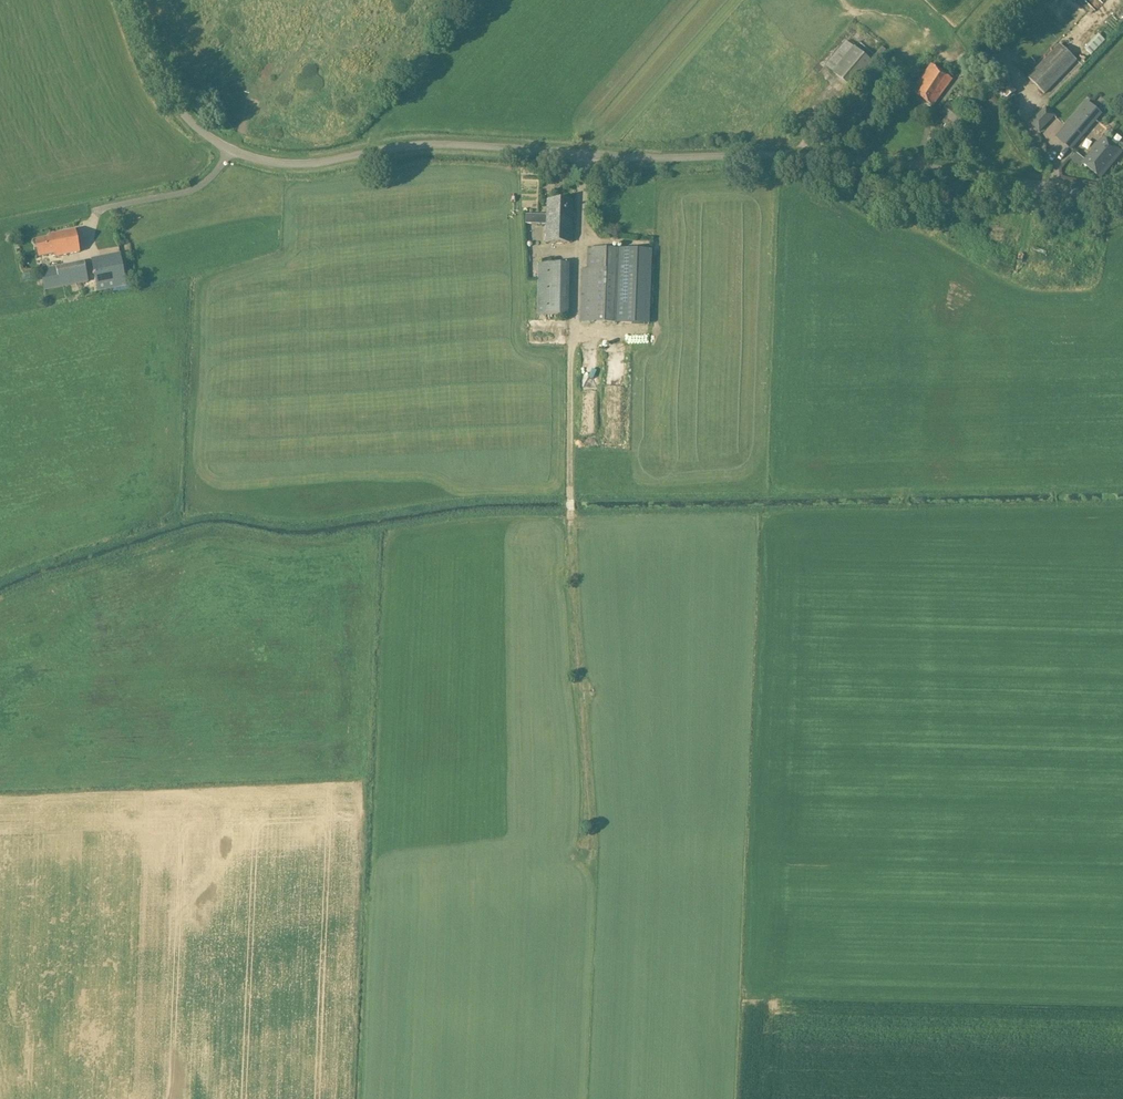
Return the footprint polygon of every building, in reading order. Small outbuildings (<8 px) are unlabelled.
[(1099,35),(1085,49),(1093,57),(1106,42),(1099,35)] [(875,65),(847,41),(826,67),(853,90),(875,65)] [(1060,45),(1028,78),(1045,94),(1077,61),(1060,45)] [(882,47),(875,56),(879,59),(886,50),(882,47)] [(918,86),(913,92),(933,107),(952,80),(932,65),(917,85),(918,86)] [(904,88),(883,71),(879,75),(886,81),(885,83),(899,95),(904,88)] [(1016,92),(1007,78),(994,86),(1004,101),(1016,92)] [(1072,150),(1103,114),(1088,101),(1057,137),(1072,150)] [(1028,123),(1041,133),(1055,114),(1043,104),(1028,123)] [(1105,139),(1086,161),(1076,153),(1071,159),(1081,168),(1083,165),(1099,178),(1121,152),(1105,139)] [(547,216),(526,215),(526,224),(547,225),(546,243),(570,244),(571,226),(572,202),(548,201),(547,213),(547,216)] [(56,258),(80,253),(75,230),(49,236),(50,238),(35,241),(39,258),(55,255),(56,258)] [(649,250),(628,249),(588,248),(587,269),(582,269),(580,322),(626,324),(647,324),(649,250)] [(120,253),(91,259),(97,292),(127,287),(120,253)] [(84,261),(40,269),(42,277),(44,290),(88,282),(84,261)] [(569,264),(537,263),(537,280),(537,315),(568,316),(569,264)]
